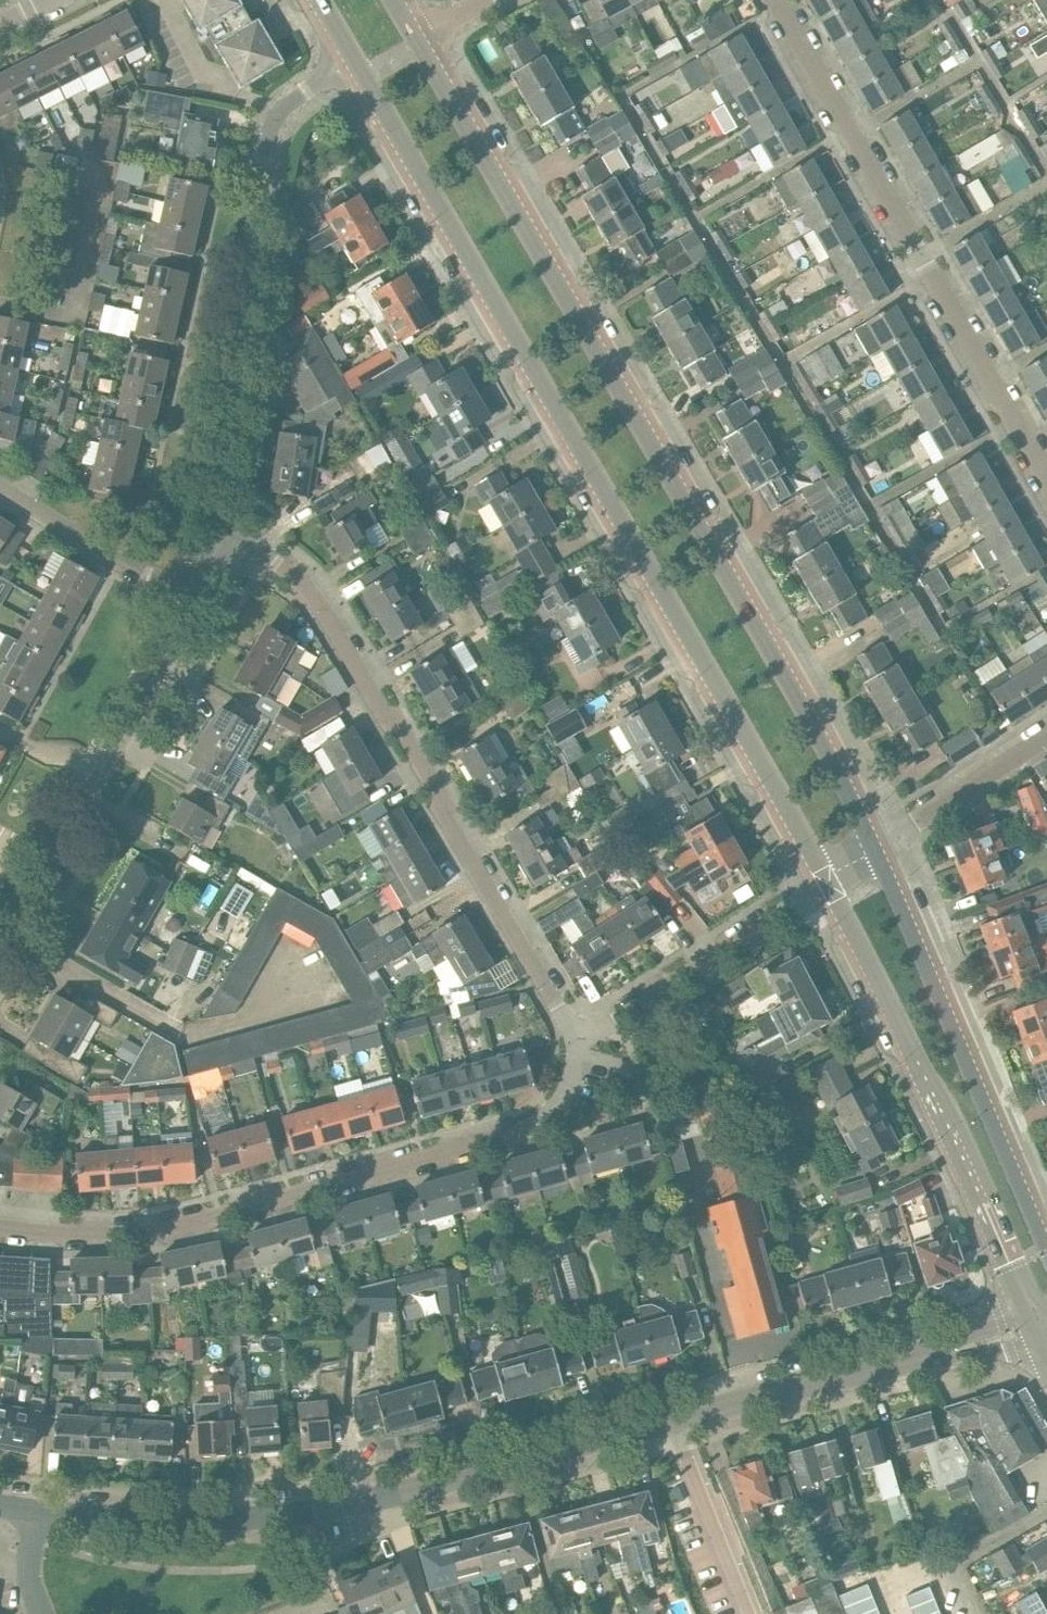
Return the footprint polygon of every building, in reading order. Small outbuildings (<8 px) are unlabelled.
[(239,0),(180,0),(199,32),(205,29),(240,89),(284,64),(258,20),(253,23),(239,0)] [(593,37),(612,27),(613,30),(637,17),(631,5),(628,0),(589,0),(581,5),(591,24),(588,26),(593,37)] [(821,21),(859,0),(809,0),(821,21)] [(821,21),(834,44),(863,27),(876,20),(865,0),(859,0),(821,21)] [(924,4),(933,18),(942,13),(935,1),(934,0),(930,0),(924,4)] [(1046,23),(1046,0),(1033,0),(1046,23)] [(971,17),(962,2),(954,7),(963,21),(971,17)] [(736,28),(726,11),(701,26),(705,33),(710,43),(736,28)] [(106,22),(123,56),(144,46),(127,12),(106,22)] [(576,38),(563,15),(547,25),(560,47),(576,38)] [(85,33),(102,67),(123,56),(106,22),(85,33)] [(938,28),(946,41),(955,35),(948,22),(938,28)] [(748,32),(755,50),(767,45),(759,27),(748,32)] [(863,27),(834,44),(847,67),(876,50),(863,27)] [(81,78),(102,67),(85,33),(64,44),(81,78)] [(510,76),(526,102),(560,82),(545,56),(543,57),(529,34),(505,49),(518,71),(510,76)] [(710,43),(705,34),(690,42),(695,51),(710,43)] [(711,83),(753,59),(739,35),(697,60),(711,83)] [(969,60),(956,36),(936,47),(941,56),(952,50),(955,55),(939,65),(944,74),(969,60)] [(1030,46),(1037,59),(1046,53),(1046,36),(1030,46)] [(990,65),(1003,57),(1008,54),(1000,41),(982,52),(990,65)] [(43,54),(60,88),(81,78),(64,44),(43,54)] [(847,67),(860,90),(889,73),(876,50),(847,67)] [(659,58),(664,68),(677,60),(671,51),(659,58)] [(39,99),(60,88),(43,54),(22,65),(39,99)] [(1003,57),(990,65),(998,80),(1007,74),(998,60),(1003,57)] [(664,68),(659,58),(645,66),(651,76),(664,68)] [(724,105),(766,81),(753,59),(711,83),(724,105)] [(1,75),(18,109),(39,99),(22,65),(1,75)] [(900,67),(889,73),(860,90),(873,113),(903,96),(914,90),(900,67)] [(159,73),(150,71),(147,85),(156,87),(159,73)] [(1,75),(0,76),(0,118),(18,109),(1,75)] [(713,112),(726,135),(749,121),(779,104),(766,81),(724,105),(713,112)] [(586,132),(585,129),(573,110),(575,109),(560,82),(526,102),(541,128),(548,124),(561,147),(586,132)] [(994,98),(985,84),(977,89),(985,103),(994,98)] [(115,92),(119,101),(132,95),(127,86),(115,92)] [(165,122),(163,130),(179,133),(175,158),(212,165),(216,146),(212,145),(216,122),(167,113),(161,112),(165,94),(149,91),(144,117),(147,122),(156,124),(160,121),(165,122)] [(119,101),(115,92),(103,98),(107,107),(119,101)] [(980,96),(970,101),(975,109),(984,103),(980,96)] [(1002,111),(994,98),(985,103),(993,116),(1002,111)] [(635,107),(643,121),(652,116),(644,102),(635,107)] [(762,144),(792,127),(779,104),(749,121),(762,144)] [(1018,113),(1026,125),(1033,121),(1026,108),(1018,113)] [(629,123),(626,117),(622,111),(607,119),(614,132),(629,123)] [(907,111),(881,126),(897,154),(922,139),(907,111)] [(652,116),(643,121),(651,134),(659,129),(652,116)] [(607,119),(606,118),(585,129),(586,132),(593,144),(614,132),(607,119)] [(1042,136),(1033,121),(1026,125),(1035,141),(1042,136)] [(617,181),(615,178),(614,179),(613,178),(625,171),(614,151),(622,147),(620,143),(635,135),(629,123),(614,132),(593,144),(600,156),(575,170),(579,178),(588,193),(581,197),(597,224),(630,205),(626,197),(632,194),(634,188),(628,179),(623,178),(617,181)] [(805,150),(792,127),(762,144),(775,167),(805,150)] [(79,137),(93,140),(95,131),(81,128),(79,137)] [(1017,156),(1026,152),(1020,141),(1004,129),(957,156),(966,172),(1011,146),(1017,156)] [(689,142),(681,130),(657,144),(664,157),(689,142)] [(118,134),(102,131),(101,138),(96,159),(112,162),(116,142),(118,134)] [(57,135),(50,138),(56,151),(64,147),(58,134),(57,135)] [(91,149),(93,140),(79,137),(77,146),(91,149)] [(938,166),(922,139),(897,154),(912,181),(938,166)] [(40,152),(37,161),(51,164),(53,155),(40,152)] [(1026,152),(1017,156),(1025,170),(1034,165),(1026,152)] [(733,160),(720,167),(727,179),(740,171),(733,160)] [(784,176),(799,203),(826,188),(811,160),(784,176)] [(51,164),(37,161),(35,170),(49,173),(51,164)] [(1003,169),(1012,185),(1026,178),(1017,161),(1003,169)] [(912,181),(927,208),(953,193),(938,166),(912,181)] [(693,183),(684,169),(675,174),(684,189),(693,183)] [(659,174),(639,186),(645,196),(665,184),(659,174)] [(170,179),(165,202),(202,211),(207,187),(170,179)] [(115,191),(129,194),(131,185),(117,182),(115,191)] [(693,183),(684,189),(691,201),(700,196),(693,183)] [(953,193),(927,208),(943,235),(982,213),(966,186),(953,193)] [(799,203),(815,230),(842,215),(826,188),(799,203)] [(127,203),(129,194),(115,191),(113,200),(127,203)] [(308,241),(299,226),(286,233),(285,239),(290,248),(277,255),(286,271),(301,262),(301,263),(309,258),(309,257),(330,245),(330,246),(373,220),(359,196),(349,202),(343,191),(326,201),(332,211),(325,216),(332,227),(321,234),(308,241)] [(197,233),(202,211),(165,202),(160,225),(197,233)] [(656,254),(655,253),(642,232),(646,231),(630,205),(597,224),(611,250),(619,246),(632,268),(656,254)] [(842,215),(815,230),(830,257),(857,242),(842,215)] [(388,245),(373,220),(330,246),(335,255),(344,249),(353,265),(388,245)] [(169,261),(170,252),(192,257),(197,233),(160,225),(147,222),(139,254),(169,261)] [(720,249),(729,244),(720,229),(711,234),(720,249)] [(106,233),(103,246),(112,248),(115,235),(106,233)] [(967,276),(992,262),(976,234),(951,249),(967,276)] [(655,253),(656,254),(663,267),(687,253),(679,240),(678,239),(655,253)] [(845,284),(873,269),(857,242),(830,257),(845,284)] [(687,253),(663,267),(670,278),(708,255),(702,244),(687,253)] [(729,244),(720,249),(727,261),(736,256),(729,244)] [(112,248),(103,246),(100,259),(109,261),(112,248)] [(309,258),(301,263),(308,275),(316,270),(309,258)] [(982,303),(1008,289),(992,262),(967,276),(982,303)] [(151,266),(145,290),(182,298),(188,274),(151,266)] [(888,296),(873,269),(845,284),(861,312),(888,296)] [(736,276),(744,289),(752,284),(744,271),(736,276)] [(405,275),(371,294),(386,320),(420,300),(405,275)] [(651,319),(667,346),(701,326),(686,300),(683,301),(670,278),(645,292),(658,315),(651,319)] [(330,299),(322,285),(297,300),(305,313),(330,299)] [(997,330),(1023,316),(1008,289),(982,303),(997,330)] [(140,312),(177,320),(182,298),(145,290),(140,312)] [(92,292),(90,301),(104,304),(106,295),(92,292)] [(434,324),(420,300),(386,320),(375,326),(389,350),(434,324)] [(102,313),(104,304),(90,301),(88,310),(102,313)] [(777,324),(776,322),(790,314),(782,301),(768,309),(760,315),(768,329),(777,324)] [(869,357),(883,350),(910,334),(894,307),(867,322),(854,330),(869,357)] [(1023,316),(997,330),(1013,358),(1046,339),(1046,331),(1035,309),(1023,316)] [(177,320),(140,312),(135,336),(172,344),(177,320)] [(312,328),(304,315),(286,326),(293,339),(312,328)] [(23,347),(29,323),(0,317),(0,342),(23,347)] [(777,324),(768,329),(783,354),(808,341),(802,331),(786,340),(777,324)] [(716,352),(701,326),(667,346),(682,371),(689,367),(702,390),(727,375),(714,353),(716,352)] [(66,329),(64,339),(74,341),(77,331),(66,329)] [(277,366),(306,414),(305,414),(306,416),(305,425),(283,421),(276,463),(319,470),(326,423),(336,418),(334,414),(355,401),(312,330),(286,346),(292,356),(277,366)] [(925,361),(910,334),(883,350),(898,377),(925,361)] [(333,335),(322,341),(329,353),(340,347),(333,335)] [(0,342),(0,366),(18,370),(23,347),(0,342)] [(64,343),(61,356),(71,358),(74,345),(64,343)] [(807,393),(831,379),(844,371),(829,345),(799,362),(800,363),(792,368),(807,393)] [(347,358),(340,347),(329,353),(336,365),(347,358)] [(79,352),(76,365),(85,367),(88,354),(79,352)] [(729,371),(737,386),(774,364),(767,352),(752,361),(751,358),(729,371)] [(126,377),(163,385),(168,361),(131,353),(126,377)] [(68,371),(71,358),(61,356),(58,369),(68,371)] [(1046,387),(1046,356),(1021,371),(1034,394),(1046,387)] [(376,377),(367,361),(343,375),(352,390),(367,382),(376,377)] [(426,392),(440,415),(475,395),(461,370),(445,379),(435,361),(409,377),(420,395),(426,392)] [(914,403),(940,388),(925,361),(898,377),(914,403)] [(774,364),(737,386),(745,400),(767,389),(771,394),(786,385),(774,364)] [(82,381),(85,367),(76,365),(73,379),(82,381)] [(13,393),(18,370),(0,366),(0,390),(13,393)] [(121,400),(158,408),(163,385),(126,377),(121,400)] [(384,393),(377,379),(356,390),(364,404),(384,393)] [(831,379),(807,393),(815,407),(823,402),(816,389),(831,379)] [(1034,394),(1046,417),(1046,387),(1034,394)] [(54,388),(51,402),(60,404),(63,391),(54,388)] [(940,388),(914,403),(929,430),(956,415),(940,388)] [(13,393),(0,390),(0,414),(8,416),(8,415),(13,393)] [(489,419),(475,395),(440,415),(454,440),(450,442),(459,459),(484,444),(474,428),(489,419)] [(66,411),(75,413),(78,399),(69,397),(66,411)] [(722,440),(738,468),(771,448),(756,421),(754,422),(741,399),(716,414),(729,436),(722,440)] [(158,408),(121,400),(116,422),(116,423),(142,429),(153,432),(158,408)] [(60,404),(51,402),(48,415),(57,417),(60,404)] [(72,426),(75,413),(66,411),(62,424),(72,426)] [(31,446),(36,422),(8,415),(8,416),(0,414),(0,439),(31,446)] [(840,430),(831,415),(823,420),(832,435),(840,430)] [(971,443),(956,415),(929,430),(944,458),(971,443)] [(137,451),(142,429),(116,423),(116,422),(105,419),(100,443),(137,451)] [(381,437),(387,446),(405,436),(399,426),(381,437)] [(49,440),(61,447),(66,439),(54,432),(49,440)] [(405,436),(387,446),(410,487),(411,486),(419,500),(440,488),(432,474),(428,476),(405,436)] [(56,455),(61,447),(49,440),(44,448),(56,455)] [(95,466),(132,474),(137,451),(100,443),(95,466)] [(56,455),(44,448),(39,456),(51,463),(56,455)] [(786,474),(771,448),(738,468),(752,493),(759,489),(772,511),(797,497),(784,475),(786,474)] [(390,464),(383,452),(368,461),(374,473),(390,464)] [(936,477),(949,500),(991,477),(977,453),(936,477)] [(855,473),(863,468),(855,454),(847,460),(855,473)] [(317,487),(319,470),(276,463),(272,492),(306,498),(308,485),(317,487)] [(132,474),(95,466),(88,499),(117,505),(119,496),(127,498),(132,474)] [(872,481),(863,468),(855,473),(863,487),(872,481)] [(490,502),(504,527),(540,506),(525,481),(510,490),(499,471),(473,487),(484,506),(490,502)] [(809,506),(846,484),(839,472),(824,480),(823,478),(801,491),(809,506)] [(991,477),(949,500),(937,507),(950,530),(974,516),(1004,499),(991,477)] [(355,494),(348,482),(310,504),(317,516),(355,494)] [(846,484),(809,506),(817,521),(840,507),(839,504),(853,496),(846,484)] [(377,503),(370,491),(330,514),(337,525),(326,531),(344,561),(371,545),(364,532),(376,525),(376,519),(369,507),(377,503)] [(450,504),(442,491),(421,503),(429,516),(450,504)] [(1004,499),(974,516),(987,539),(1017,522),(1004,499)] [(529,588),(557,571),(548,556),(538,539),(554,530),(540,506),(504,527),(518,550),(514,552),(524,569),(532,583),(528,585),(529,588)] [(891,534),(911,522),(903,508),(883,522),(891,534)] [(400,531),(407,544),(430,531),(422,518),(400,531)] [(14,528),(15,528),(0,519),(0,551),(14,528)] [(792,562),(808,589),(841,569),(826,543),(825,544),(811,521),(786,535),(799,558),(792,562)] [(925,544),(911,522),(891,534),(904,556),(925,544)] [(985,570),(1000,562),(1029,545),(1017,522),(987,539),(972,547),(985,570)] [(0,551),(11,559),(25,535),(14,528),(0,551)] [(436,543),(430,531),(407,544),(414,556),(436,543)] [(452,557),(470,546),(465,537),(446,547),(452,557)] [(914,552),(925,544),(904,556),(914,571),(922,566),(914,552)] [(1029,545),(1000,562),(1013,585),(1043,568),(1029,545)] [(475,555),(470,546),(452,557),(457,566),(475,555)] [(0,551),(0,563),(6,567),(11,559),(0,551)] [(66,559),(54,581),(87,599),(99,578),(66,559)] [(940,596),(932,582),(943,576),(938,567),(918,578),(931,601),(940,596)] [(528,585),(518,569),(475,594),(485,610),(528,585)] [(856,595),(841,569),(808,589),(823,615),(830,610),(843,633),(868,619),(855,596),(856,595)] [(557,571),(529,588),(546,618),(555,613),(570,639),(605,619),(590,592),(574,601),(569,593),(557,571)] [(369,603),(365,606),(374,620),(378,618),(381,616),(408,600),(392,573),(362,591),(369,603)] [(76,619),(87,599),(54,581),(42,601),(76,619)] [(1022,595),(1019,591),(1005,599),(1014,616),(1028,607),(1022,595)] [(874,612),(883,627),(919,606),(912,593),(898,602),(896,598),(874,612)] [(948,609),(940,596),(931,601),(940,614),(948,609)] [(381,616),(378,618),(392,642),(423,624),(408,600),(381,616)] [(64,640),(76,619),(42,601),(31,622),(64,640)] [(919,606),(883,627),(892,641),(918,625),(930,644),(939,639),(919,606)] [(988,609),(973,617),(979,626),(993,618),(988,609)] [(979,626),(973,617),(960,625),(965,634),(979,626)] [(618,641),(605,619),(570,639),(583,662),(574,667),(579,675),(608,659),(603,650),(618,641)] [(31,622),(20,642),(53,660),(64,640),(31,622)] [(267,628),(252,654),(279,670),(291,676),(302,683),(309,672),(297,665),(306,650),(267,628)] [(0,647),(0,658),(41,681),(53,660),(20,642),(7,635),(0,647)] [(863,684),(878,710),(912,691),(896,665),(895,666),(881,643),(857,657),(870,679),(863,684)] [(1029,655),(1037,668),(1046,684),(1046,644),(1029,655)] [(425,698),(466,673),(451,648),(440,654),(429,661),(410,672),(425,698)] [(511,658),(517,670),(535,659),(529,648),(511,658)] [(279,670),(252,654),(237,680),(263,696),(264,694),(276,701),(291,676),(279,670)] [(30,701),(41,681),(0,658),(0,685),(30,701)] [(535,659),(517,670),(521,677),(539,666),(535,659)] [(338,668),(325,673),(333,695),(346,690),(338,668)] [(1032,709),(1046,699),(1046,684),(1037,668),(1015,682),(1032,709)] [(1032,709),(1015,682),(1015,683),(1007,670),(985,684),(1010,723),(1032,709)] [(482,699),(466,673),(425,698),(440,724),(482,699)] [(496,695),(503,707),(525,694),(518,682),(496,695)] [(0,685),(0,713),(18,723),(30,701),(0,685)] [(943,737),(930,715),(927,717),(912,691),(878,710),(893,736),(900,732),(913,755),(943,737)] [(532,706),(525,694),(503,707),(510,719),(532,706)] [(569,710),(561,696),(540,708),(548,722),(569,710)] [(334,697),(324,703),(308,712),(317,726),(342,711),(334,697)] [(199,734),(235,755),(247,761),(271,720),(241,703),(233,717),(220,709),(214,720),(212,719),(206,720),(199,734)] [(308,712),(324,703),(300,717),(283,707),(275,722),(301,735),(317,726),(308,712)] [(664,731),(668,728),(654,703),(639,712),(634,704),(617,713),(623,722),(619,724),(634,749),(664,731)] [(580,728),(572,713),(551,726),(559,740),(580,728)] [(324,728),(305,739),(302,741),(310,754),(322,747),(336,772),(367,754),(351,727),(345,730),(339,719),(324,728)] [(998,737),(991,726),(969,740),(964,732),(939,748),(951,767),(998,737)] [(671,759),(682,753),(668,728),(664,731),(634,749),(646,771),(638,775),(648,793),(624,807),(633,822),(649,813),(663,805),(682,794),(690,789),(681,774),(680,775),(671,759)] [(199,734),(191,746),(193,752),(195,753),(189,764),(202,771),(194,785),(209,794),(224,802),(238,778),(226,771),(235,755),(199,734)] [(458,754),(473,780),(504,762),(489,736),(458,754)] [(367,754),(336,772),(321,780),(341,815),(369,799),(363,790),(382,779),(367,754)] [(581,780),(600,769),(594,759),(575,770),(581,780)] [(1035,769),(1046,788),(1046,761),(1035,769)] [(519,787),(504,762),(473,780),(489,806),(519,787)] [(574,776),(567,764),(544,777),(551,789),(574,776)] [(600,769),(581,780),(586,788),(604,777),(600,769)] [(580,788),(574,776),(551,789),(535,799),(541,810),(580,788)] [(1029,779),(1016,787),(1023,805),(1021,806),(1024,812),(1025,812),(1034,838),(1046,833),(1046,808),(1029,779)] [(231,807),(224,802),(209,794),(201,809),(183,799),(168,825),(201,844),(211,826),(218,830),(231,807)] [(261,797),(256,794),(245,814),(283,837),(261,797)] [(682,869),(733,839),(718,814),(716,815),(706,798),(690,808),(682,794),(663,805),(649,813),(661,833),(690,817),(696,826),(683,834),(691,848),(675,857),(682,869)] [(966,833),(948,840),(958,867),(995,853),(1007,848),(991,805),(975,815),(980,828),(976,830),(975,826),(964,830),(966,833)] [(606,817),(615,833),(633,822),(624,807),(606,817)] [(385,854),(416,836),(399,808),(369,827),(385,854)] [(507,836),(522,861),(551,844),(544,831),(559,821),(552,809),(507,836)] [(316,838),(293,851),(301,863),(345,837),(338,825),(316,838)] [(316,838),(308,827),(287,840),(293,851),(316,838)] [(389,884),(389,885),(431,861),(416,836),(385,854),(371,862),(385,886),(389,884)] [(746,863),(733,839),(682,869),(665,878),(654,887),(670,908),(682,899),(675,891),(688,883),(694,894),(720,879),(722,882),(732,877),(730,873),(746,863)] [(551,844),(522,861),(537,888),(578,864),(586,878),(571,887),(572,887),(596,873),(613,862),(621,858),(610,841),(582,858),(575,847),(564,854),(556,841),(551,844)] [(1005,880),(995,853),(958,867),(968,893),(1005,880)] [(646,882),(625,856),(621,858),(613,862),(636,890),(646,882)] [(101,915),(139,937),(151,917),(154,919),(156,915),(153,913),(171,882),(133,860),(101,915)] [(431,861),(389,885),(403,908),(413,902),(414,903),(445,885),(431,861)] [(241,867),(237,875),(256,886),(261,879),(241,867)] [(578,899),(604,884),(602,881),(596,873),(572,887),(578,899)] [(224,909),(245,917),(255,889),(234,881),(224,909)] [(668,909),(652,889),(646,882),(636,890),(645,898),(636,903),(630,895),(615,905),(621,913),(620,914),(640,943),(665,927),(658,915),(668,909)] [(1043,933),(1046,931),(1046,883),(998,901),(987,905),(993,921),(980,926),(990,954),(1043,934),(1043,933)] [(315,939),(331,966),(353,953),(333,919),(277,887),(258,920),(281,933),(287,923),(315,939)] [(331,889),(322,894),(330,909),(339,904),(331,889)] [(994,892),(982,896),(986,906),(987,905),(998,901),(994,892)] [(538,923),(544,934),(571,918),(576,926),(584,938),(571,946),(574,950),(572,951),(571,953),(571,956),(573,958),(562,965),(571,980),(587,971),(590,975),(615,959),(596,930),(576,900),(538,923)] [(368,917),(345,931),(357,950),(379,938),(380,939),(400,927),(400,926),(404,923),(397,911),(372,925),(368,917)] [(596,930),(615,959),(640,943),(620,914),(596,930)] [(139,937),(101,915),(80,952),(137,985),(147,968),(128,957),(139,937)] [(447,959),(448,961),(479,943),(463,915),(419,941),(420,943),(412,947),(406,937),(385,949),(386,950),(360,964),(367,976),(377,970),(393,960),(394,961),(410,951),(416,961),(427,954),(435,967),(447,959)] [(258,920),(252,931),(274,944),(281,933),(258,920)] [(353,953),(360,964),(386,950),(385,949),(406,937),(400,927),(380,939),(379,938),(357,950),(357,951),(353,953)] [(252,931),(245,943),(268,956),(274,944),(252,931)] [(1043,934),(990,954),(1000,979),(1012,975),(1018,991),(1039,983),(1046,980),(1046,944),(1043,934)] [(186,963),(196,947),(175,938),(169,954),(186,963)] [(245,943),(238,954),(261,967),(268,956),(245,943)] [(456,1003),(457,1005),(472,1000),(501,991),(488,970),(493,967),(479,943),(448,961),(456,974),(446,980),(453,1004),(456,1003)] [(186,963),(169,954),(163,969),(200,984),(213,954),(196,947),(186,963)] [(353,953),(331,966),(338,977),(360,964),(353,953)] [(238,954),(232,966),(254,979),(261,967),(238,954)] [(770,1014),(816,989),(798,956),(779,967),(774,957),(759,965),(714,994),(726,1012),(756,993),(749,982),(764,972),(782,1006),(769,1012),(770,1014)] [(342,1007),(349,1032),(392,1020),(385,1007),(381,1000),(372,986),(367,976),(360,964),(338,977),(353,1003),(342,1007)] [(232,966),(225,977),(248,990),(254,979),(232,966)] [(377,970),(367,976),(372,986),(382,980),(377,970)] [(225,977),(218,989),(241,1002),(248,990),(225,977)] [(241,1002),(218,989),(201,1019),(202,1020),(234,1014),(241,1002)] [(832,1021),(816,989),(770,1014),(782,1037),(756,1050),(766,1069),(744,1081),(751,1094),(789,1074),(781,1058),(818,1038),(814,1030),(832,1021)] [(54,995),(42,1016),(80,1037),(91,1018),(110,1029),(119,1013),(85,993),(76,1008),(54,995)] [(391,994),(381,1000),(385,1007),(395,1001),(391,994)] [(512,1009),(509,996),(480,1004),(484,1016),(512,1009)] [(1012,1012),(1023,1039),(1046,1030),(1046,999),(1033,1004),(1012,1012)] [(472,1000),(457,1005),(461,1018),(476,1013),(472,1000)] [(342,1007),(329,1010),(336,1036),(349,1032),(342,1007)] [(447,1021),(444,1008),(429,1012),(432,1025),(447,1021)] [(329,1010),(316,1014),(323,1039),(336,1036),(329,1010)] [(316,1014),(303,1017),(310,1043),(323,1039),(316,1014)] [(80,1037),(42,1016),(31,1036),(52,1048),(44,1063),(78,1083),(88,1067),(69,1056),(80,1037)] [(303,1017),(290,1021),(297,1046),(310,1043),(303,1017)] [(428,1033),(423,1018),(395,1025),(399,1041),(428,1033)] [(290,1021),(278,1024),(285,1050),(297,1046),(290,1021)] [(278,1024),(265,1028),(272,1054),(285,1050),(278,1024)] [(265,1028),(252,1031),(259,1057),(272,1054),(265,1028)] [(1023,1039),(1032,1065),(1033,1065),(1041,1090),(1040,1091),(1039,1088),(1038,1088),(1038,1090),(1039,1092),(1039,1094),(1040,1096),(1040,1098),(1041,1100),(1042,1101),(1043,1103),(1044,1105),(1045,1104),(1044,1102),(1046,1101),(1046,1030),(1023,1039)] [(142,1048),(132,1064),(131,1067),(123,1080),(120,1086),(130,1085),(169,1081),(183,1077),(175,1045),(152,1031),(142,1048)] [(252,1031),(239,1035),(246,1061),(259,1057),(252,1031)] [(366,1034),(350,1039),(354,1053),(383,1045),(379,1031),(366,1034)] [(239,1035),(226,1039),(233,1064),(246,1061),(239,1035)] [(132,1064),(142,1048),(125,1038),(116,1054),(132,1064)] [(333,1038),(321,1041),(324,1052),(336,1048),(333,1038)] [(226,1039),(213,1042),(221,1068),(233,1064),(226,1039)] [(324,1052),(321,1041),(309,1045),(312,1055),(324,1052)] [(183,1051),(190,1077),(221,1068),(213,1042),(183,1051)] [(524,1051),(496,1059),(505,1093),(534,1085),(524,1051)] [(843,1137),(882,1117),(866,1087),(855,1093),(836,1057),(809,1071),(829,1109),(836,1105),(841,1115),(834,1119),(843,1137)] [(282,1071),(279,1059),(266,1062),(269,1074),(282,1071)] [(496,1059),(468,1067),(477,1101),(505,1093),(496,1059)] [(121,1061),(113,1075),(123,1080),(131,1067),(121,1061)] [(231,1066),(219,1070),(222,1081),(234,1078),(231,1066)] [(449,1109),(477,1101),(468,1067),(440,1075),(449,1109)] [(210,1084),(222,1081),(219,1070),(207,1073),(210,1084)] [(420,1117),(449,1109),(440,1075),(411,1083),(420,1117)] [(2,1085),(0,1089),(0,1119),(13,1126),(2,1145),(14,1147),(13,1158),(15,1159),(25,1159),(37,1139),(21,1130),(36,1105),(52,1114),(61,1099),(35,1084),(26,1099),(2,1085)] [(113,1086),(100,1088),(102,1100),(130,1098),(129,1086),(113,1088),(113,1086)] [(157,1090),(158,1102),(187,1100),(186,1087),(157,1090)] [(102,1100),(100,1088),(88,1089),(90,1102),(102,1100)] [(365,1097),(374,1130),(404,1121),(395,1089),(365,1097)] [(158,1102),(157,1090),(144,1091),(145,1103),(158,1102)] [(365,1097),(338,1105),(347,1138),(374,1130),(365,1097)] [(141,1102),(131,1103),(132,1115),(142,1114),(141,1102)] [(766,1236),(729,1102),(699,1110),(725,1205),(709,1209),(719,1247),(725,1246),(737,1287),(725,1290),(738,1336),(734,1337),(734,1338),(790,1323),(789,1322),(785,1323),(762,1238),(766,1236)] [(742,1107),(748,1120),(760,1115),(753,1102),(742,1107)] [(347,1138),(338,1105),(310,1113),(320,1145),(347,1138)] [(292,1153),(320,1145),(310,1113),(283,1121),(292,1153)] [(896,1143),(882,1117),(843,1137),(852,1153),(858,1149),(863,1159),(857,1162),(862,1173),(879,1165),(874,1155),(896,1143)] [(612,1133),(622,1165),(651,1157),(650,1154),(663,1150),(658,1132),(657,1132),(658,1134),(646,1138),(642,1124),(612,1133)] [(266,1125),(237,1134),(246,1166),(275,1157),(266,1125)] [(161,1136),(165,1183),(196,1180),(194,1159),(191,1133),(161,1136)] [(622,1165),(612,1133),(584,1141),(587,1154),(575,1157),(579,1175),(592,1171),(592,1173),(621,1165),(622,1165)] [(216,1174),(246,1166),(237,1134),(207,1142),(216,1174)] [(133,1135),(116,1137),(105,1138),(107,1152),(109,1171),(111,1188),(138,1186),(135,1150),(133,1135)] [(135,1150),(138,1186),(165,1183),(161,1136),(162,1148),(135,1150)] [(668,1144),(676,1173),(689,1169),(681,1141),(668,1144)] [(2,1145),(0,1145),(0,1185),(12,1186),(13,1158),(14,1147),(2,1145)] [(567,1178),(579,1175),(575,1157),(562,1161),(558,1148),(529,1156),(538,1189),(567,1181),(567,1178)] [(111,1188),(109,1171),(107,1152),(76,1155),(79,1191),(111,1188)] [(538,1189),(529,1156),(500,1164),(503,1177),(491,1181),(496,1198),(508,1195),(509,1198),(518,1195),(521,1207),(542,1201),(538,1189)] [(15,1159),(13,1187),(29,1188),(31,1160),(25,1159),(15,1159)] [(47,1161),(31,1160),(29,1188),(45,1189),(47,1161)] [(63,1162),(47,1161),(45,1189),(62,1190),(63,1162)] [(483,1201),(496,1198),(491,1181),(478,1184),(475,1171),(445,1180),(454,1213),(484,1204),(483,1201)] [(872,1196),(867,1179),(837,1188),(842,1205),(872,1196)] [(906,1203),(926,1193),(919,1179),(899,1189),(892,1193),(899,1207),(906,1203)] [(454,1213),(445,1180),(416,1188),(420,1201),(407,1204),(412,1222),(424,1219),(425,1221),(454,1213)] [(412,1222),(407,1204),(395,1208),(391,1195),(362,1203),(371,1237),(400,1228),(399,1226),(412,1222)] [(924,1236),(914,1240),(922,1264),(929,1285),(947,1279),(946,1277),(959,1272),(955,1262),(960,1260),(954,1244),(950,1246),(945,1230),(939,1214),(933,1196),(922,1200),(928,1218),(927,1218),(932,1234),(924,1236)] [(371,1237),(362,1203),(332,1211),(336,1224),(323,1228),(328,1245),(341,1241),(342,1245),(371,1237)] [(676,1206),(660,1210),(664,1228),(680,1224),(676,1206)] [(898,1226),(893,1210),(879,1214),(884,1230),(898,1226)] [(328,1245),(323,1228),(310,1232),(306,1219),(277,1227),(286,1261),(305,1255),(310,1272),(333,1266),(328,1245)] [(286,1261),(277,1227),(247,1235),(251,1248),(237,1252),(241,1270),(256,1266),(257,1269),(286,1261)] [(429,1227),(416,1230),(420,1245),(433,1242),(429,1227)] [(528,1232),(509,1237),(512,1248),(530,1243),(528,1232)] [(568,1236),(555,1240),(571,1300),(587,1296),(576,1254),(573,1254),(568,1236)] [(801,1253),(796,1236),(782,1240),(787,1257),(801,1253)] [(556,1304),(571,1300),(555,1240),(530,1246),(535,1264),(545,1262),(556,1304)] [(241,1270),(237,1252),(222,1256),(220,1243),(190,1249),(197,1283),(227,1277),(226,1273),(241,1270)] [(166,1289),(197,1283),(190,1249),(160,1255),(163,1268),(147,1270),(151,1305),(169,1303),(166,1289)] [(696,1274),(690,1251),(675,1255),(681,1278),(696,1274)] [(852,1268),(862,1303),(891,1295),(889,1287),(914,1280),(907,1254),(882,1261),(881,1260),(852,1268)] [(52,1337),(51,1304),(51,1273),(50,1259),(4,1256),(0,1256),(0,1338),(52,1337)] [(120,1294),(120,1304),(127,1312),(132,1306),(151,1305),(147,1270),(132,1272),(131,1258),(101,1259),(102,1294),(120,1294)] [(102,1294),(101,1259),(71,1260),(71,1274),(57,1274),(57,1273),(51,1273),(51,1304),(80,1304),(80,1295),(102,1294)] [(396,1278),(400,1295),(441,1287),(444,1315),(461,1313),(458,1285),(462,1285),(460,1266),(446,1267),(396,1278)] [(833,1311),(862,1303),(852,1268),(823,1276),(824,1277),(798,1284),(805,1310),(831,1303),(833,1311)] [(246,1281),(249,1292),(257,1289),(253,1278),(246,1281)] [(359,1287),(356,1308),(397,1308),(395,1278),(359,1287)] [(642,1324),(652,1360),(681,1352),(679,1344),(704,1337),(696,1310),(669,1317),(667,1312),(660,1307),(652,1304),(644,1305),(638,1307),(642,1324)] [(354,1322),(353,1336),(366,1338),(368,1324),(354,1322)] [(246,1323),(232,1324),(232,1335),(247,1334),(246,1323)] [(652,1360),(642,1324),(613,1332),(613,1334),(588,1341),(595,1367),(620,1360),(623,1368),(652,1360)] [(540,1334),(518,1340),(533,1393),(563,1385),(561,1377),(586,1370),(580,1349),(579,1344),(554,1351),(551,1339),(540,1334)] [(201,1361),(200,1337),(184,1338),(185,1361),(201,1361)] [(239,1339),(226,1340),(228,1362),(241,1361),(239,1339)] [(346,1371),(346,1373),(360,1374),(363,1341),(349,1340),(346,1371)] [(518,1340),(498,1345),(491,1356),(494,1367),(470,1374),(471,1379),(477,1400),(502,1393),(504,1401),(533,1393),(518,1340)] [(73,1357),(73,1341),(52,1341),(51,1356),(73,1357)] [(103,1380),(116,1380),(117,1358),(103,1357),(103,1380)] [(134,1358),(117,1358),(116,1380),(134,1380),(134,1358)] [(231,1395),(232,1411),(234,1427),(234,1434),(235,1434),(234,1427),(249,1426),(252,1453),(280,1450),(276,1408),(247,1410),(244,1361),(241,1361),(228,1362),(229,1373),(231,1395)] [(75,1366),(54,1365),(53,1378),(74,1380),(75,1366)] [(344,1397),(346,1373),(346,1371),(319,1373),(322,1403),(298,1405),(303,1448),(331,1445),(328,1417),(345,1415),(344,1397)] [(404,1390),(415,1426),(445,1418),(443,1410),(468,1403),(460,1377),(435,1384),(434,1382),(404,1390)] [(18,1383),(16,1393),(13,1408),(6,1449),(29,1453),(30,1447),(32,1447),(38,1414),(44,1415),(46,1398),(32,1396),(34,1386),(18,1383)] [(35,1393),(38,1396),(42,1396),(46,1394),(46,1390),(43,1386),(39,1386),(36,1388),(35,1393)] [(966,1476),(972,1493),(995,1532),(999,1531),(1029,1514),(1021,1500),(1024,1498),(1009,1471),(1043,1452),(1043,1451),(1044,1450),(1045,1451),(1046,1450),(1046,1424),(1043,1417),(1042,1418),(1039,1414),(1041,1413),(1035,1404),(1034,1404),(1032,1400),(1033,1400),(1027,1391),(1025,1388),(1022,1390),(1021,1389),(1011,1395),(1002,1391),(945,1408),(951,1419),(946,1422),(955,1437),(969,1461),(966,1476)] [(355,1419),(359,1433),(384,1426),(386,1434),(415,1426),(404,1390),(380,1397),(378,1391),(355,1398),(355,1419)] [(0,1400),(0,1448),(6,1449),(13,1408),(16,1393),(6,1391),(4,1400),(0,1400)] [(54,1451),(84,1453),(87,1419),(71,1418),(72,1404),(57,1403),(54,1451)] [(88,1403),(87,1419),(84,1453),(112,1455),(115,1405),(88,1403)] [(112,1455),(139,1457),(141,1423),(141,1415),(142,1407),(115,1405),(112,1455)] [(185,1406),(174,1405),(173,1417),(141,1415),(141,1423),(139,1457),(171,1459),(173,1433),(186,1434),(185,1406)] [(234,1427),(232,1411),(212,1412),(213,1421),(196,1422),(198,1456),(230,1455),(229,1434),(234,1434),(234,1427)] [(955,1437),(938,1442),(929,1413),(894,1423),(903,1452),(924,1446),(936,1486),(946,1483),(966,1476),(969,1461),(955,1437)] [(888,1461),(878,1428),(851,1436),(860,1469),(873,1466),(883,1500),(899,1495),(890,1460),(888,1461)] [(834,1511),(836,1518),(840,1517),(840,1516),(846,1514),(835,1476),(847,1472),(838,1440),(814,1446),(829,1500),(830,1499),(834,1511)] [(814,1446),(788,1454),(802,1504),(803,1506),(817,1502),(827,1537),(840,1534),(835,1518),(836,1518),(834,1511),(830,1499),(829,1500),(814,1446)] [(769,1476),(765,1460),(731,1470),(742,1510),(750,1531),(764,1526),(756,1506),(776,1501),(770,1481),(773,1480),(772,1475),(769,1476)] [(952,1500),(972,1493),(966,1476),(946,1483),(952,1500)] [(620,1500),(636,1558),(636,1559),(640,1571),(648,1569),(641,1541),(637,1542),(634,1534),(656,1528),(647,1492),(644,1493),(641,1492),(634,1493),(631,1496),(620,1500)] [(603,1542),(624,1536),(627,1545),(622,1546),(630,1574),(640,1571),(636,1559),(636,1558),(620,1500),(609,1503),(605,1501),(598,1503),(596,1506),(594,1506),(603,1542)] [(568,1513),(584,1573),(588,1583),(599,1580),(595,1567),(601,1562),(598,1551),(591,1550),(590,1546),(603,1542),(594,1506),(591,1507),(588,1506),(582,1507),(579,1510),(568,1513)] [(544,1520),(541,1520),(554,1570),(571,1565),(574,1575),(584,1573),(568,1513),(556,1517),(553,1515),(545,1517),(544,1520)] [(501,1531),(517,1590),(522,1604),(529,1602),(522,1573),(517,1575),(515,1566),(537,1560),(527,1524),(524,1525),(521,1524),(515,1525),(512,1528),(501,1531)] [(483,1574),(504,1569),(506,1578),(502,1579),(506,1593),(517,1590),(501,1531),(488,1535),(484,1533),(479,1535),(477,1538),(474,1538),(474,1539),(483,1574)] [(474,1539),(474,1538),(471,1539),(468,1538),(462,1540),(460,1542),(448,1545),(461,1589),(465,1604),(465,1605),(468,1613),(482,1613),(478,1603),(480,1601),(478,1592),(470,1587),(468,1578),(483,1574),(474,1539)] [(1046,1554),(1046,1538),(1026,1550),(1027,1552),(1020,1557),(1012,1544),(992,1556),(1005,1578),(1022,1568),(1046,1554)] [(465,1604),(461,1589),(448,1545),(436,1549),(433,1547),(426,1549),(424,1551),(421,1552),(431,1588),(432,1588),(436,1601),(449,1598),(453,1613),(468,1613),(465,1605),(465,1604)] [(1022,1568),(1026,1576),(1037,1569),(1040,1573),(1046,1569),(1046,1554),(1022,1568)] [(370,1575),(385,1613),(403,1613),(405,1613),(406,1613),(420,1613),(398,1561),(396,1561),(398,1564),(370,1575)] [(830,1574),(805,1585),(809,1593),(834,1583),(830,1574)] [(370,1575),(343,1586),(341,1584),(340,1584),(352,1613),(385,1613),(370,1575)] [(866,1581),(838,1593),(838,1594),(843,1605),(871,1594),(866,1581)] [(807,1594),(816,1613),(847,1613),(843,1605),(838,1594),(838,1593),(834,1584),(834,1583),(809,1593),(807,1594)] [(931,1584),(906,1593),(911,1605),(935,1596),(931,1584)] [(1035,1593),(1017,1603),(1023,1613),(1046,1613),(1035,1593)] [(843,1605),(847,1613),(856,1613),(876,1606),(871,1594),(843,1605)] [(911,1605),(915,1613),(925,1613),(940,1608),(935,1596),(911,1605)] [(650,1598),(634,1604),(638,1613),(656,1613),(650,1598)] [(856,1613),(880,1613),(876,1606),(856,1613)]
